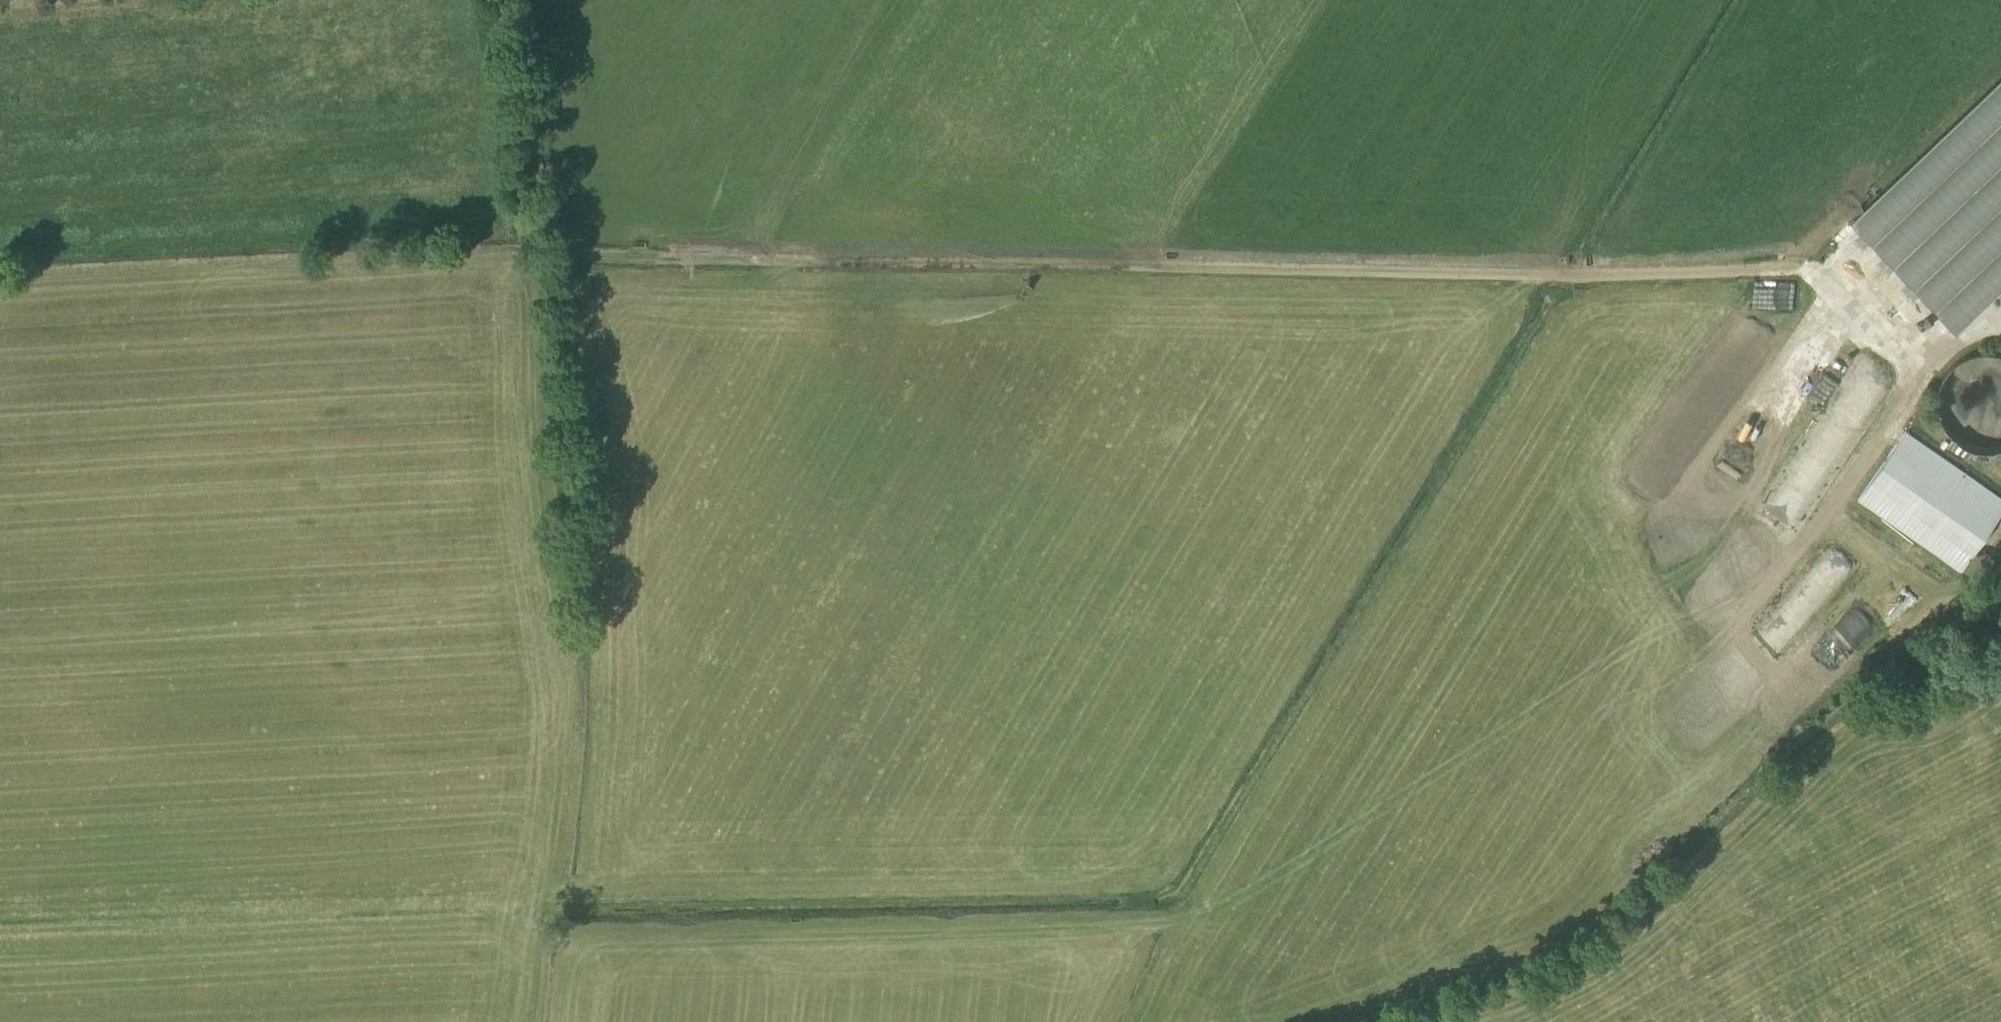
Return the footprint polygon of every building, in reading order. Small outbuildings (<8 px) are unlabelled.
[(1863,211),(1963,316),(2000,280),(2000,79),(1863,211)] [(1940,374),(1962,452),(2000,442),(2000,357),(1940,374)] [(2000,510),(2000,494),(1901,428),(1854,499),(1962,569),(2000,510)] [(1818,575),(1824,590),(1862,576),(1852,549),(1825,559),(1829,571),(1818,575)] [(1883,627),(1860,603),(1797,661),(1820,686),(1883,627)]
